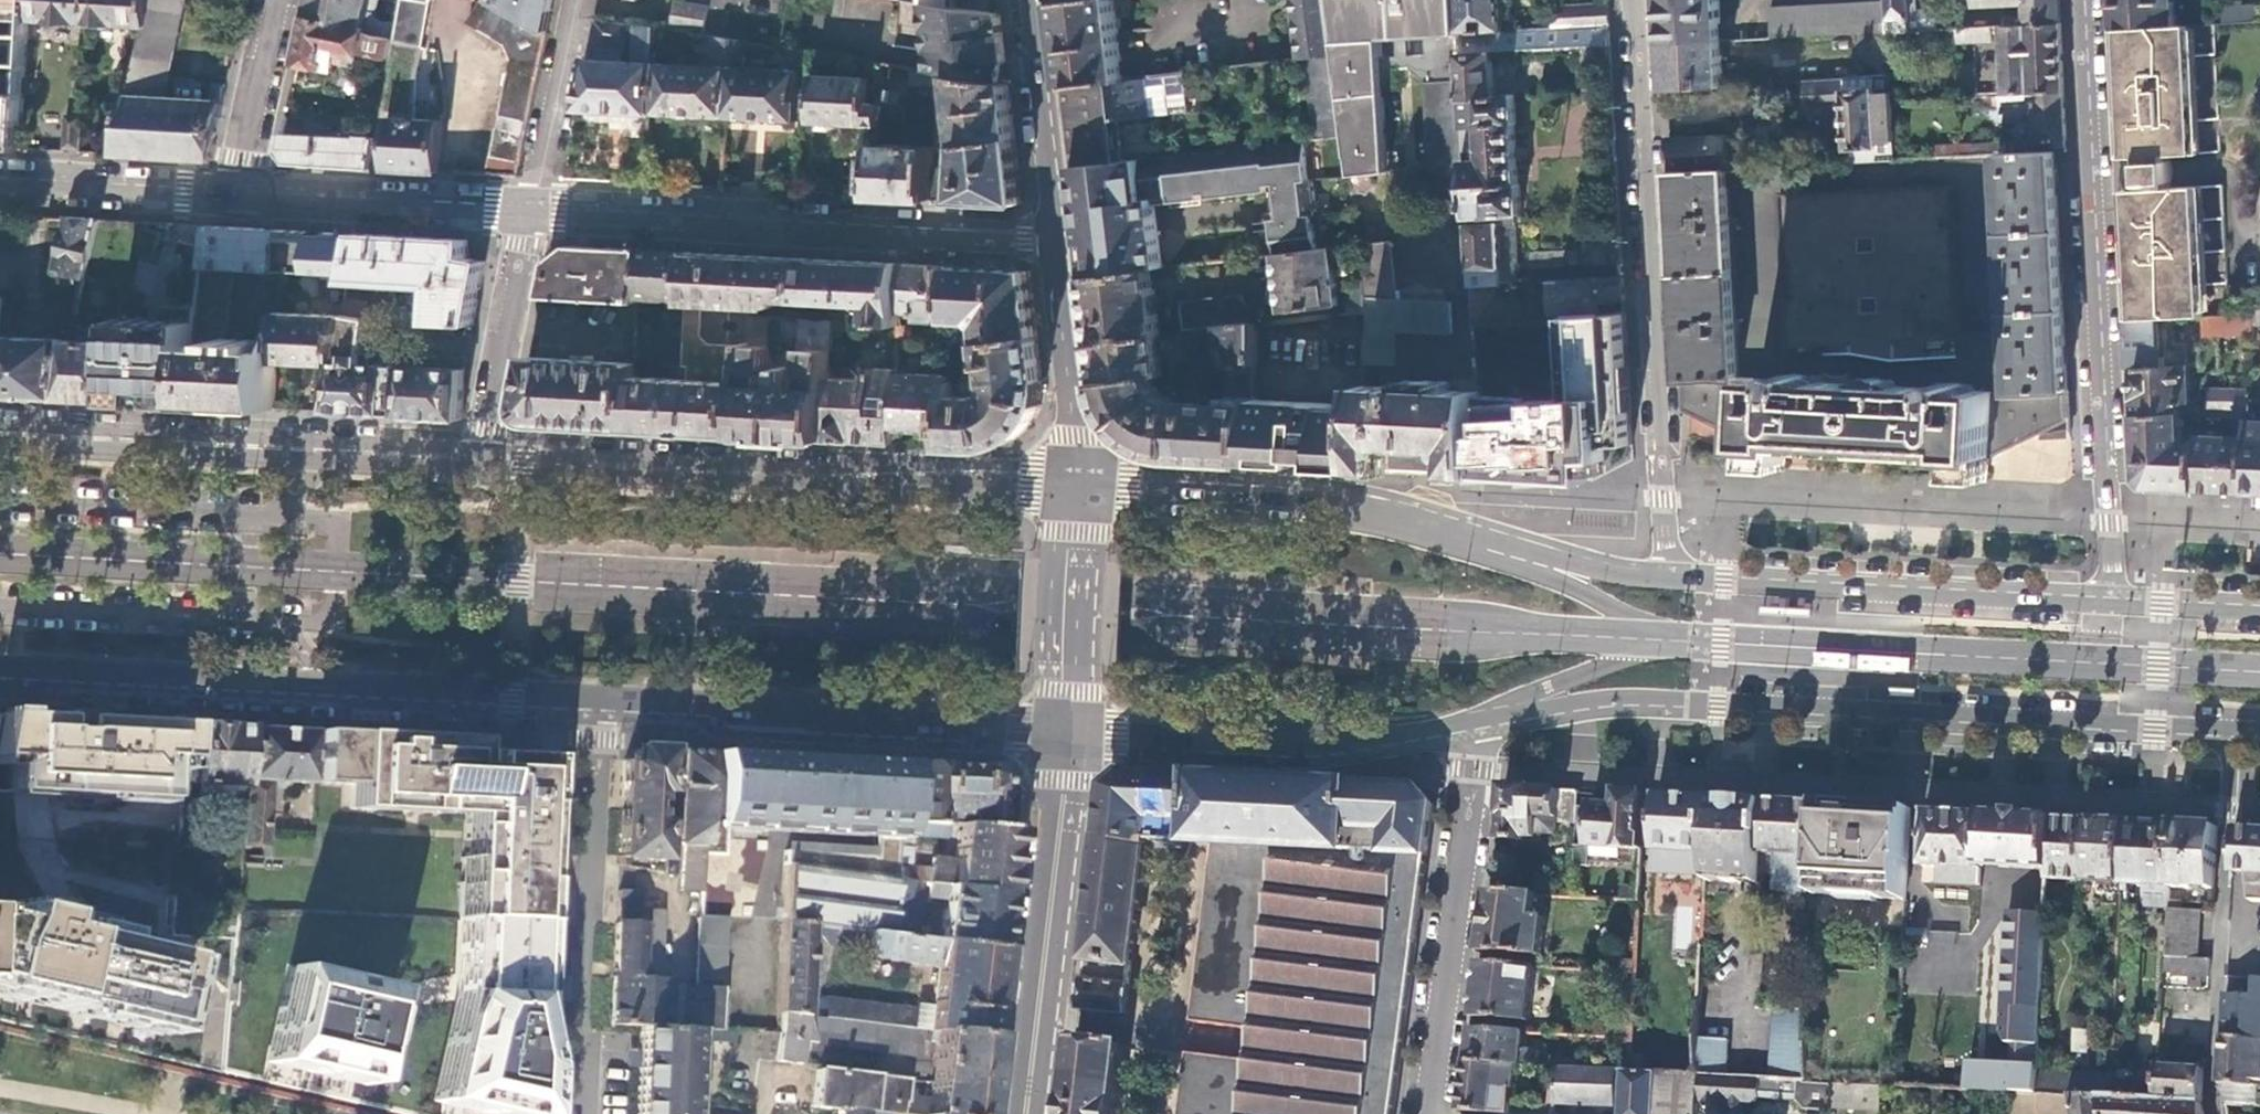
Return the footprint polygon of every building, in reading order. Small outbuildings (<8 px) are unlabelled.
[(23,148),(30,19),(31,0),(0,0),(0,146),(23,148)] [(30,19),(91,21),(92,0),(31,0),(30,19)] [(91,21),(144,24),(148,24),(153,0),(92,0),(91,21)] [(148,24),(144,24),(134,70),(168,78),(187,0),(153,0),(148,24)] [(311,1),(308,15),(361,27),(360,31),(394,39),(397,22),(385,22),(376,16),(378,9),(366,6),(367,0),(311,0),(311,1)] [(366,6),(378,9),(380,0),(367,0),(366,6)] [(430,2),(431,0),(401,0),(397,22),(394,39),(393,43),(422,48),(430,2)] [(548,35),(492,2),(489,0),(480,0),(469,22),(504,45),(510,59),(488,174),(519,176),(548,35)] [(555,0),(492,0),(492,2),(548,35),(555,0)] [(671,28),(704,33),(709,6),(677,0),(671,28)] [(1065,86),(1124,79),(1123,68),(1117,18),(1133,16),(1131,0),(1083,0),(1055,3),(1062,66),(1064,76),(1065,86)] [(1335,53),(1329,0),(1293,0),(1300,58),(1305,57),(1335,53)] [(1345,135),(1352,195),(1363,194),(1365,195),(1372,186),(1371,173),(1386,171),(1381,86),(1397,70),(1407,69),(1425,83),(1431,166),(1464,164),(1458,54),(1491,52),(1558,49),(1582,47),(1610,46),(1609,27),(1555,29),(1503,32),(1457,34),(1454,0),(1329,0),(1335,53),(1345,135)] [(1457,34),(1503,32),(1501,0),(1454,0),(1457,34)] [(1721,0),(1663,0),(1664,19),(1665,43),(1721,41),(1723,40),(1721,0)] [(1887,2),(1888,32),(1888,33),(1911,32),(1909,0),(1887,0),(1887,2)] [(2025,17),(2026,26),(2059,24),(2058,0),(2024,0),(2025,17)] [(2114,28),(2122,27),(2169,27),(2168,0),(2113,0),(2114,28)] [(2176,0),(2168,0),(2169,27),(2177,27),(2176,0)] [(1888,32),(1887,2),(1773,9),(1774,39),(1856,34),(1888,32)] [(1002,17),(950,7),(924,4),(930,52),(933,52),(932,62),(931,70),(953,74),(1002,82),(1003,73),(1005,65),(1008,66),(1005,41),(1002,17)] [(1609,27),(1608,4),(1553,8),(1555,29),(1609,27)] [(2258,4),(2223,6),(2224,26),(2259,24),(2258,4)] [(1962,29),(1961,14),(1960,7),(1954,7),(1955,14),(1945,14),(1947,30),(1957,29),(1962,29)] [(367,52),(390,56),(393,43),(394,39),(360,31),(361,27),(308,15),(302,45),(298,63),(324,69),(324,67),(333,69),(337,51),(358,57),(359,50),(367,52)] [(654,113),(659,26),(640,23),(638,61),(609,60),(614,39),(629,42),(633,21),(597,16),(578,108),(654,113)] [(2061,53),(2059,24),(2026,26),(2006,27),(1995,28),(1997,39),(2002,38),(2005,95),(2062,93),(2061,53)] [(2221,155),(2216,27),(2177,27),(2169,27),(2122,27),(2128,159),(2141,159),(2143,191),(2130,192),(2136,322),(2168,321),(2184,320),(2201,319),(2229,318),(2225,230),(2224,189),(2171,191),(2169,157),(2221,155)] [(1990,28),(1984,28),(1973,29),(1962,29),(1957,29),(1958,42),(1991,41),(1990,28)] [(1888,32),(1856,34),(1858,77),(1891,75),(1888,33),(1888,32)] [(730,116),(735,38),(717,35),(716,65),(662,62),(659,112),(730,116)] [(748,66),(750,40),(735,38),(730,116),(799,121),(803,70),(748,66)] [(1724,85),(1721,42),(1721,41),(1665,43),(1666,65),(1668,91),(1724,87),(1724,85)] [(1612,79),(1610,46),(1582,47),(1584,63),(1585,81),(1612,79)] [(1584,63),(1582,47),(1558,49),(1559,64),(1584,63)] [(1494,96),(1491,52),(1458,54),(1464,164),(1471,286),(1502,284),(1519,283),(1518,270),(1517,255),(1516,216),(1521,216),(1520,185),(1518,185),(1515,125),(1517,125),(1515,95),(1494,96)] [(1335,53),(1305,57),(1314,138),(1319,138),(1345,135),(1335,53)] [(886,78),(887,63),(876,61),(875,71),(881,77),(886,78)] [(955,91),(953,74),(931,70),(915,67),(912,84),(955,91)] [(163,97),(168,78),(134,70),(129,96),(163,97)] [(275,131),(282,132),(292,71),(285,70),(275,131)] [(1152,117),(1188,113),(1183,72),(1147,76),(1152,117)] [(884,105),(884,103),(871,103),(872,77),(818,74),(815,121),(821,121),(836,122),(882,125),(883,121),(884,105)] [(1013,109),(1010,83),(1002,82),(953,74),(955,91),(960,145),(1016,139),(1013,109)] [(1806,80),(1807,96),(1845,94),(1848,162),(1895,160),(1891,75),(1858,77),(1806,80)] [(1074,167),(1123,161),(1119,120),(1152,117),(1147,76),(1124,79),(1065,86),(1069,126),(1074,167)] [(216,81),(211,100),(223,100),(226,84),(216,81)] [(885,91),(884,103),(884,105),(901,107),(903,93),(885,91)] [(2064,116),(2062,93),(2005,95),(2003,95),(2003,114),(2031,113),(2033,135),(1937,140),(1938,157),(1998,155),(2054,152),(2066,151),(2064,116)] [(163,97),(129,96),(117,153),(142,154),(211,157),(223,100),(211,100),(163,97)] [(901,107),(884,105),(883,121),(907,123),(909,107),(901,107)] [(68,115),(66,150),(84,151),(86,116),(68,115)] [(441,172),(443,121),(390,118),(387,169),(413,170),(441,172)] [(836,131),(836,122),(821,121),(821,130),(836,131)] [(323,166),(371,168),(377,137),(359,136),(359,138),(283,134),(279,151),(287,164),(323,166)] [(1728,169),(1749,168),(1748,159),(1732,159),(1731,135),(1670,138),(1671,154),(1672,172),(1728,169)] [(1270,192),(1270,187),(1277,186),(1281,219),(1272,220),(1275,242),(1317,237),(1319,250),(1329,249),(1333,248),(1319,138),(1314,138),(1123,161),(1074,167),(1077,192),(1084,245),(1087,278),(1152,270),(1162,269),(1155,206),(1202,200),(1202,195),(1209,194),(1210,199),(1270,192)] [(1020,171),(1016,139),(960,145),(960,148),(958,201),(1020,204),(1023,201),(1020,171)] [(937,148),(881,144),(877,196),(906,198),(933,199),(935,168),(937,148)] [(2056,189),(2054,152),(1998,155),(2012,392),(2067,389),(2065,347),(2061,269),(2056,189)] [(952,169),(935,168),(933,199),(946,200),(950,200),(952,169)] [(1733,271),(1728,169),(1672,172),(1675,221),(1678,274),(1733,271)] [(1853,353),(1893,360),(1956,358),(1955,339),(1958,339),(1949,186),(1780,194),(1787,347),(1824,346),(1824,355),(1853,353)] [(102,220),(70,218),(57,271),(60,272),(80,277),(78,284),(85,285),(88,274),(102,220)] [(161,234),(147,231),(150,223),(102,220),(88,274),(85,285),(77,315),(116,317),(121,317),(120,324),(118,400),(153,402),(193,404),(209,248),(183,241),(181,251),(158,246),(161,234)] [(250,228),(211,226),(209,248),(193,404),(222,406),(275,408),(277,360),(278,348),(255,347),(255,340),(229,338),(235,268),(281,271),(283,230),(250,228)] [(326,232),(283,230),(281,271),(322,273),(321,281),(351,283),(360,234),(326,232)] [(416,237),(360,234),(351,283),(437,288),(434,323),(475,325),(487,262),(469,258),(470,240),(416,237)] [(1364,298),(1399,298),(1393,246),(1387,242),(1358,245),(1363,291),(1364,298)] [(640,302),(640,296),(643,249),(604,247),(575,246),(570,245),(549,262),(543,296),(640,302)] [(643,249),(640,296),(689,298),(691,252),(662,250),(643,249)] [(1336,305),(1329,249),(1319,250),(1275,255),(1281,311),(1336,305)] [(1621,250),(1517,255),(1518,270),(1622,264),(1621,250)] [(709,253),(691,252),(689,298),(689,303),(706,304),(709,253)] [(756,255),(709,253),(706,304),(705,337),(712,343),(750,346),(752,317),(750,317),(751,308),(775,308),(776,299),(803,301),(806,258),(756,255)] [(885,262),(806,258),(803,301),(875,304),(874,324),(901,325),(901,312),(903,263),(885,262)] [(929,265),(903,263),(901,312),(922,314),(922,318),(935,318),(935,314),(952,315),(955,266),(929,265)] [(1032,270),(955,266),(952,315),(950,345),(958,344),(959,320),(975,321),(983,326),(984,334),(973,335),(975,342),(985,341),(1039,335),(1035,299),(1032,270)] [(1160,336),(1152,270),(1087,278),(1089,296),(1095,345),(1160,336)] [(1739,378),(1733,271),(1678,274),(1680,317),(1684,379),(1711,379),(1739,378)] [(59,280),(78,284),(80,277),(60,272),(59,280)] [(1623,278),(1550,282),(1552,316),(1564,316),(1600,314),(1599,303),(1624,301),(1623,289),(1623,278)] [(1502,284),(1471,286),(1472,303),(1503,302),(1502,284)] [(1366,313),(1364,298),(1363,291),(1346,293),(1349,315),(1366,313)] [(1242,293),(1179,300),(1183,333),(1217,328),(1216,326),(1251,322),(1242,293)] [(1452,332),(1451,317),(1450,302),(1399,298),(1364,298),(1366,313),(1364,364),(1394,365),(1395,331),(1452,332)] [(368,302),(348,299),(345,314),(365,319),(368,302)] [(1504,319),(1503,302),(1472,303),(1472,321),(1504,319)] [(706,304),(689,303),(687,366),(676,365),(675,378),(748,383),(750,346),(712,343),(705,337),(706,304)] [(278,348),(277,360),(337,364),(345,317),(322,315),(322,311),(313,310),(313,314),(279,312),(278,348)] [(1526,398),(1478,394),(1483,475),(1532,478),(1591,481),(1589,460),(1607,459),(1606,445),(1632,444),(1624,312),(1600,314),(1564,316),(1568,399),(1526,401),(1526,398)] [(365,319),(345,314),(345,317),(337,364),(329,411),(359,413),(405,415),(407,368),(385,367),(386,365),(372,365),(372,356),(365,355),(371,320),(365,319)] [(745,434),(786,436),(829,438),(833,378),(836,322),(752,317),(750,346),(748,383),(745,434)] [(2253,317),(2229,318),(2201,319),(2201,335),(2216,334),(2217,329),(2232,328),(2232,340),(2238,340),(2236,389),(2249,390),(2253,323),(2253,317)] [(2201,335),(2201,319),(2184,320),(2185,338),(2201,337),(2201,335)] [(2168,321),(2136,322),(2130,322),(2131,339),(2132,369),(2164,368),(2164,356),(2163,341),(2167,341),(2166,334),(2162,334),(2162,326),(2169,326),(2168,321)] [(1256,322),(1251,322),(1216,326),(1217,328),(1222,366),(1227,365),(1254,361),(1256,322)] [(82,325),(75,323),(71,340),(63,397),(91,399),(118,400),(120,324),(107,323),(105,342),(78,341),(82,325)] [(913,326),(901,325),(900,337),(912,337),(913,326)] [(1043,366),(1039,335),(985,341),(987,365),(991,365),(994,381),(993,387),(990,394),(982,397),(950,395),(949,432),(948,445),(990,447),(1000,445),(1006,443),(1012,441),(1019,437),(1029,428),(1039,414),(1044,396),(1044,384),(1043,366)] [(71,340),(2,336),(2,337),(0,386),(0,394),(34,396),(63,397),(71,340)] [(1164,375),(1160,336),(1095,345),(1098,372),(1100,384),(1156,375),(1164,375)] [(2201,353),(2164,356),(2164,368),(2189,367),(2201,367),(2201,353)] [(636,376),(637,363),(531,357),(521,406),(524,413),(529,419),(537,422),(576,424),(634,427),(636,376)] [(1156,375),(1100,384),(1102,396),(1105,407),(1115,424),(1127,437),(1137,446),(1148,452),(1157,455),(1170,458),(1186,459),(1201,460),(1250,463),(1253,399),(1254,361),(1227,365),(1227,404),(1199,403),(1200,369),(1179,372),(1178,402),(1166,398),(1157,389),(1156,375)] [(407,366),(407,368),(405,415),(434,417),(464,418),(466,370),(407,366)] [(2164,368),(2132,369),(2133,384),(2135,416),(2181,413),(2187,413),(2186,404),(2191,404),(2189,367),(2164,368)] [(868,379),(833,378),(829,438),(859,440),(895,442),(896,429),(898,378),(898,370),(875,368),(875,376),(874,375),(871,375),(869,377),(868,378),(868,379)] [(898,378),(896,429),(949,432),(950,395),(951,381),(944,381),(944,375),(916,373),(916,380),(898,378)] [(2070,438),(2067,389),(2012,392),(1972,390),(1972,386),(1938,383),(1938,389),(1894,386),(1893,381),(1860,379),(1860,385),(1816,382),(1815,378),(1781,375),(1781,381),(1739,378),(1711,379),(1684,379),(1686,410),(1754,445),(1754,461),(1787,462),(1789,446),(1957,455),(1956,472),(1991,474),(1991,457),(2042,432),(2042,438),(2070,438)] [(675,378),(636,376),(634,427),(688,430),(719,432),(745,434),(748,383),(675,378)] [(1478,394),(1478,392),(1447,390),(1447,382),(1408,380),(1407,388),(1363,386),(1362,405),(1360,469),(1416,472),(1483,475),(1478,394)] [(2207,416),(2248,418),(2249,390),(2236,389),(2207,388),(2207,416)] [(1300,443),(1324,444),(1323,467),(1329,467),(1360,469),(1362,405),(1290,401),(1253,399),(1250,463),(1272,464),(1288,465),(1299,465),(1300,443)] [(2173,490),(2195,491),(2197,442),(2183,442),(2181,413),(2135,416),(2138,480),(2146,488),(2173,490)] [(2248,418),(2247,436),(2247,439),(2244,493),(2255,494),(2259,494),(2259,419),(2248,418)] [(2217,492),(2244,493),(2247,439),(2206,436),(2197,436),(2197,442),(2195,491),(2217,492)] [(1809,610),(1809,601),(1759,598),(1758,607),(1809,610)] [(1914,699),(1914,690),(1889,688),(1889,697),(1914,699)] [(186,724),(126,721),(49,717),(26,716),(10,715),(0,714),(0,791),(32,793),(46,793),(55,833),(96,821),(177,832),(181,786),(186,724)] [(195,724),(186,724),(181,786),(192,787),(195,724)] [(214,726),(195,724),(192,787),(243,789),(248,728),(214,726)] [(310,783),(313,731),(279,729),(248,728),(243,789),(238,844),(263,845),(268,781),(275,781),(274,787),(288,788),(289,782),(310,783)] [(349,785),(348,810),(370,811),(370,801),(467,806),(466,816),(464,858),(467,859),(466,884),(458,883),(456,919),(468,919),(535,923),(544,759),(471,755),(472,740),(449,738),(352,733),(333,732),(313,731),(310,783),(349,785)] [(649,749),(636,748),(623,761),(619,857),(664,860),(665,821),(655,820),(655,811),(649,810),(650,801),(656,802),(656,793),(667,794),(669,750),(649,749)] [(694,751),(680,750),(674,844),(683,844),(680,890),(700,892),(704,830),(705,819),(710,752),(694,751)] [(898,820),(900,798),(902,762),(881,761),(829,758),(766,755),(710,752),(705,819),(873,827),(873,838),(872,856),(783,851),(782,865),(784,865),(895,879),(898,820)] [(931,764),(916,763),(914,800),(900,798),(898,820),(948,824),(949,812),(956,813),(959,765),(931,764)] [(983,766),(959,765),(956,813),(961,816),(966,817),(966,826),(996,829),(1001,767),(983,766)] [(1434,808),(1420,790),(1123,774),(1107,787),(1086,960),(1084,981),(1083,981),(1080,1008),(1125,1015),(1147,842),(1204,849),(1212,850),(1190,1021),(1250,1029),(1248,1045),(1246,1060),(1187,1053),(1179,1113),(1393,1113),(1434,808)] [(1504,786),(1501,839),(1526,840),(1526,837),(1537,837),(1537,833),(1557,834),(1557,822),(1577,823),(1580,790),(1542,788),(1504,786)] [(1632,792),(1619,792),(1619,807),(1594,806),(1591,845),(1599,846),(1611,846),(1642,848),(1646,793),(1632,792)] [(1655,847),(1708,850),(1712,797),(1687,795),(1657,793),(1655,847)] [(1708,850),(1708,879),(1742,881),(1765,883),(1767,853),(1762,852),(1765,800),(1734,798),(1728,798),(1712,797),(1708,850)] [(1794,801),(1765,800),(1762,852),(1767,853),(1777,853),(1774,887),(1816,889),(1822,803),(1794,801)] [(370,801),(370,811),(466,816),(467,806),(370,801)] [(1853,805),(1822,803),(1816,889),(1816,894),(1907,899),(1913,809),(1900,808),(1853,805)] [(1954,811),(1925,810),(1922,865),(1980,868),(1980,866),(1984,813),(1954,811)] [(2019,815),(1984,813),(1980,866),(2027,869),(2027,873),(2033,874),(2031,913),(2011,912),(2005,1032),(2008,1042),(2011,1042),(2040,1045),(2050,878),(2054,817),(2019,815)] [(2069,818),(2054,817),(2050,878),(2083,880),(2087,820),(2069,818)] [(873,827),(705,819),(704,830),(873,838),(873,827)] [(908,881),(912,835),(947,836),(948,824),(898,820),(895,879),(895,880),(908,881)] [(2102,820),(2087,820),(2083,880),(2121,881),(2125,822),(2102,820)] [(2171,886),(2176,825),(2160,824),(2149,823),(2134,822),(2125,822),(2121,881),(2121,889),(2129,890),(2129,883),(2145,883),(2144,905),(2170,907),(2170,901),(2171,886)] [(957,825),(953,859),(931,857),(930,866),(914,864),(912,882),(919,883),(926,884),(1006,894),(1010,862),(1014,830),(996,829),(966,826),(957,825)] [(2196,826),(2176,825),(2171,886),(2215,890),(2216,859),(2218,827),(2196,826)] [(2234,828),(2232,860),(2231,878),(2238,878),(2238,872),(2249,872),(2252,901),(2259,902),(2259,830),(2252,829),(2234,828)] [(1611,846),(1599,846),(1599,853),(1611,854),(1611,846)] [(1591,854),(1575,852),(1573,880),(1588,882),(1589,882),(1591,854)] [(467,859),(464,858),(459,858),(458,883),(466,884),(467,859)] [(895,879),(784,865),(781,921),(835,927),(889,934),(895,880),(895,879)] [(2033,874),(2027,873),(2025,913),(2031,913),(2033,874)] [(908,881),(895,880),(889,934),(913,937),(919,883),(912,882),(908,881)] [(1002,924),(1006,894),(926,884),(924,899),(942,901),(938,940),(999,948),(1002,924)] [(1572,886),(1572,896),(1582,897),(1579,887),(1572,886)] [(1623,886),(1623,899),(1639,900),(1639,887),(1623,886)] [(641,930),(661,931),(662,912),(637,911),(638,892),(617,891),(612,976),(638,978),(641,930)] [(1539,895),(1489,892),(1486,919),(1481,953),(1542,956),(1547,917),(1536,916),(1539,895)] [(2170,907),(2167,956),(2197,959),(2200,912),(2180,912),(2182,902),(2170,901),(2170,907)] [(115,932),(57,920),(0,906),(0,987),(161,1025),(177,958),(113,943),(115,932)] [(725,918),(697,916),(693,986),(684,985),(683,1012),(668,1011),(669,985),(669,979),(661,979),(638,978),(612,976),(610,1025),(637,1026),(693,1029),(719,1031),(725,918)] [(456,919),(452,994),(426,1102),(477,1113),(506,1113),(454,1101),(455,1093),(442,1092),(443,1058),(448,1040),(456,1041),(462,945),(467,945),(468,919),(456,919)] [(468,919),(467,945),(462,945),(456,1041),(448,1040),(443,1058),(442,1092),(455,1093),(454,1101),(506,1113),(511,1113),(511,1106),(524,1107),(528,1045),(516,1044),(517,1027),(529,1027),(535,923),(468,919)] [(834,944),(835,927),(781,921),(778,1011),(822,1017),(825,998),(819,998),(811,1008),(805,1008),(809,931),(819,932),(829,943),(834,944)] [(913,937),(889,934),(835,927),(834,944),(858,946),(858,954),(863,954),(863,956),(934,965),(930,1006),(926,1029),(936,1030),(988,1037),(994,988),(999,948),(938,940),(913,937)] [(660,960),(661,931),(641,930),(638,978),(661,979),(663,961),(660,960)] [(2167,956),(2165,971),(2172,972),(2172,975),(2209,978),(2209,971),(2210,960),(2197,959),(2167,956)] [(161,1025),(0,987),(0,996),(165,1035),(183,959),(177,958),(161,1025)] [(1621,971),(1621,960),(1609,960),(1609,970),(1621,971)] [(1632,971),(1633,961),(1621,960),(1621,971),(1632,971)] [(1535,967),(1479,964),(1476,988),(1472,1017),(1529,1020),(1532,989),(1535,967)] [(2226,977),(2233,977),(2259,978),(2259,967),(2226,965),(2226,977)] [(278,1010),(288,968),(283,967),(260,1063),(359,1086),(382,991),(377,989),(368,1027),(361,1025),(357,1041),(364,1043),(359,1064),(351,1062),(348,1078),(286,1063),(288,1055),(268,1050),(274,1026),(282,1028),(285,1011),(278,1010)] [(1547,967),(1535,967),(1532,989),(1545,990),(1547,967)] [(377,989),(288,968),(278,1010),(285,1011),(282,1028),(274,1026),(268,1050),(288,1055),(286,1063),(348,1078),(351,1062),(359,1064),(364,1043),(357,1041),(361,1025),(368,1027),(377,989)] [(684,985),(669,985),(668,1011),(683,1012),(684,985)] [(2225,996),(2224,1015),(2223,1037),(2259,1040),(2259,1021),(2259,997),(2225,996)] [(907,1008),(825,998),(822,1017),(905,1027),(907,1008)] [(913,1028),(926,1029),(930,1006),(916,1004),(915,1010),(913,1028)] [(913,1028),(915,1010),(907,1008),(905,1027),(913,1028)] [(1807,1079),(1811,1010),(1773,1008),(1770,1077),(1799,1078),(1807,1079)] [(822,1017),(778,1011),(777,1034),(760,1033),(757,1059),(798,1064),(800,1041),(910,1055),(915,1055),(915,1040),(934,1043),(936,1030),(926,1029),(913,1028),(905,1027),(822,1017)] [(693,1029),(637,1026),(636,1036),(632,1113),(689,1113),(693,1029)] [(528,1045),(529,1027),(517,1027),(516,1044),(528,1045)] [(988,1037),(936,1030),(934,1043),(926,1104),(925,1113),(979,1113),(984,1072),(988,1037)] [(1521,1046),(1522,1032),(1470,1030),(1469,1043),(1466,1063),(1518,1065),(1537,1066),(1538,1047),(1521,1046)] [(2075,1031),(2074,1051),(2088,1052),(2089,1032),(2075,1031)] [(2223,1037),(2222,1050),(2221,1068),(2220,1085),(2244,1086),(2259,1087),(2259,1041),(2259,1040),(2223,1037)] [(1726,1040),(1695,1038),(1693,1073),(1698,1073),(1725,1075),(1726,1040)] [(1076,1039),(1067,1113),(1114,1113),(1115,1108),(1113,1108),(1122,1044),(1076,1039)] [(2040,1045),(2011,1042),(2010,1065),(2039,1066),(2040,1045)] [(534,1069),(528,1045),(524,1107),(511,1106),(511,1113),(532,1113),(534,1069)] [(1518,1065),(1466,1063),(1463,1082),(1460,1111),(1504,1113),(1512,1113),(1518,1065)] [(1967,1063),(1967,1069),(1965,1091),(2011,1092),(2013,1092),(2014,1090),(2037,1092),(2039,1070),(2039,1066),(2010,1065),(1967,1063)] [(1897,1064),(1896,1066),(1895,1087),(1965,1091),(1967,1069),(1897,1064)] [(2204,1069),(2159,1066),(2159,1074),(2157,1099),(2202,1101),(2204,1069)] [(1585,1068),(1558,1067),(1554,1101),(1585,1103),(1585,1068)] [(1599,1104),(1601,1069),(1585,1068),(1585,1103),(1599,1104)] [(926,1104),(921,1100),(912,1098),(913,1092),(904,1091),(905,1081),(814,1069),(809,1106),(830,1110),(840,1110),(840,1113),(868,1113),(868,1111),(894,1113),(898,1113),(925,1113),(926,1104)] [(1615,1081),(1616,1070),(1601,1069),(1599,1104),(1614,1104),(1615,1081)] [(1658,1072),(1626,1070),(1616,1070),(1615,1081),(1622,1082),(1622,1113),(1655,1113),(1658,1072)] [(2039,1070),(2037,1092),(2069,1094),(2069,1092),(2072,1093),(2072,1076),(2073,1072),(2039,1070)] [(1693,1073),(1658,1072),(1655,1113),(1694,1113),(1694,1112),(1696,1112),(1698,1073),(1693,1073)] [(1765,1096),(1766,1077),(1725,1075),(1698,1073),(1696,1112),(1764,1113),(1765,1096)] [(2159,1074),(2134,1073),(2133,1081),(2133,1096),(2157,1099),(2159,1074)] [(2110,1079),(2072,1076),(2072,1093),(2100,1094),(2109,1095),(2110,1079)] [(1799,1078),(1770,1077),(1766,1077),(1765,1096),(1798,1098),(1799,1078)] [(1831,1107),(1832,1083),(1807,1082),(1807,1079),(1799,1078),(1798,1098),(1798,1103),(1809,1109),(1830,1111),(1831,1107)] [(2133,1081),(2110,1079),(2109,1095),(2133,1096),(2133,1081)] [(1883,1086),(1832,1083),(1831,1107),(1870,1109),(1882,1109),(1883,1086)] [(2244,1086),(2220,1085),(2226,1103),(2244,1104),(2244,1086)] [(2011,1092),(2009,1113),(2072,1113),(2069,1094),(2037,1092),(2014,1090),(2013,1092),(2011,1092)] [(2069,1094),(2072,1113),(2103,1113),(2100,1094),(2072,1093),(2069,1092),(2069,1094)] [(2100,1094),(2103,1113),(2204,1113),(2202,1101),(2157,1099),(2133,1096),(2109,1095),(2100,1094)]
